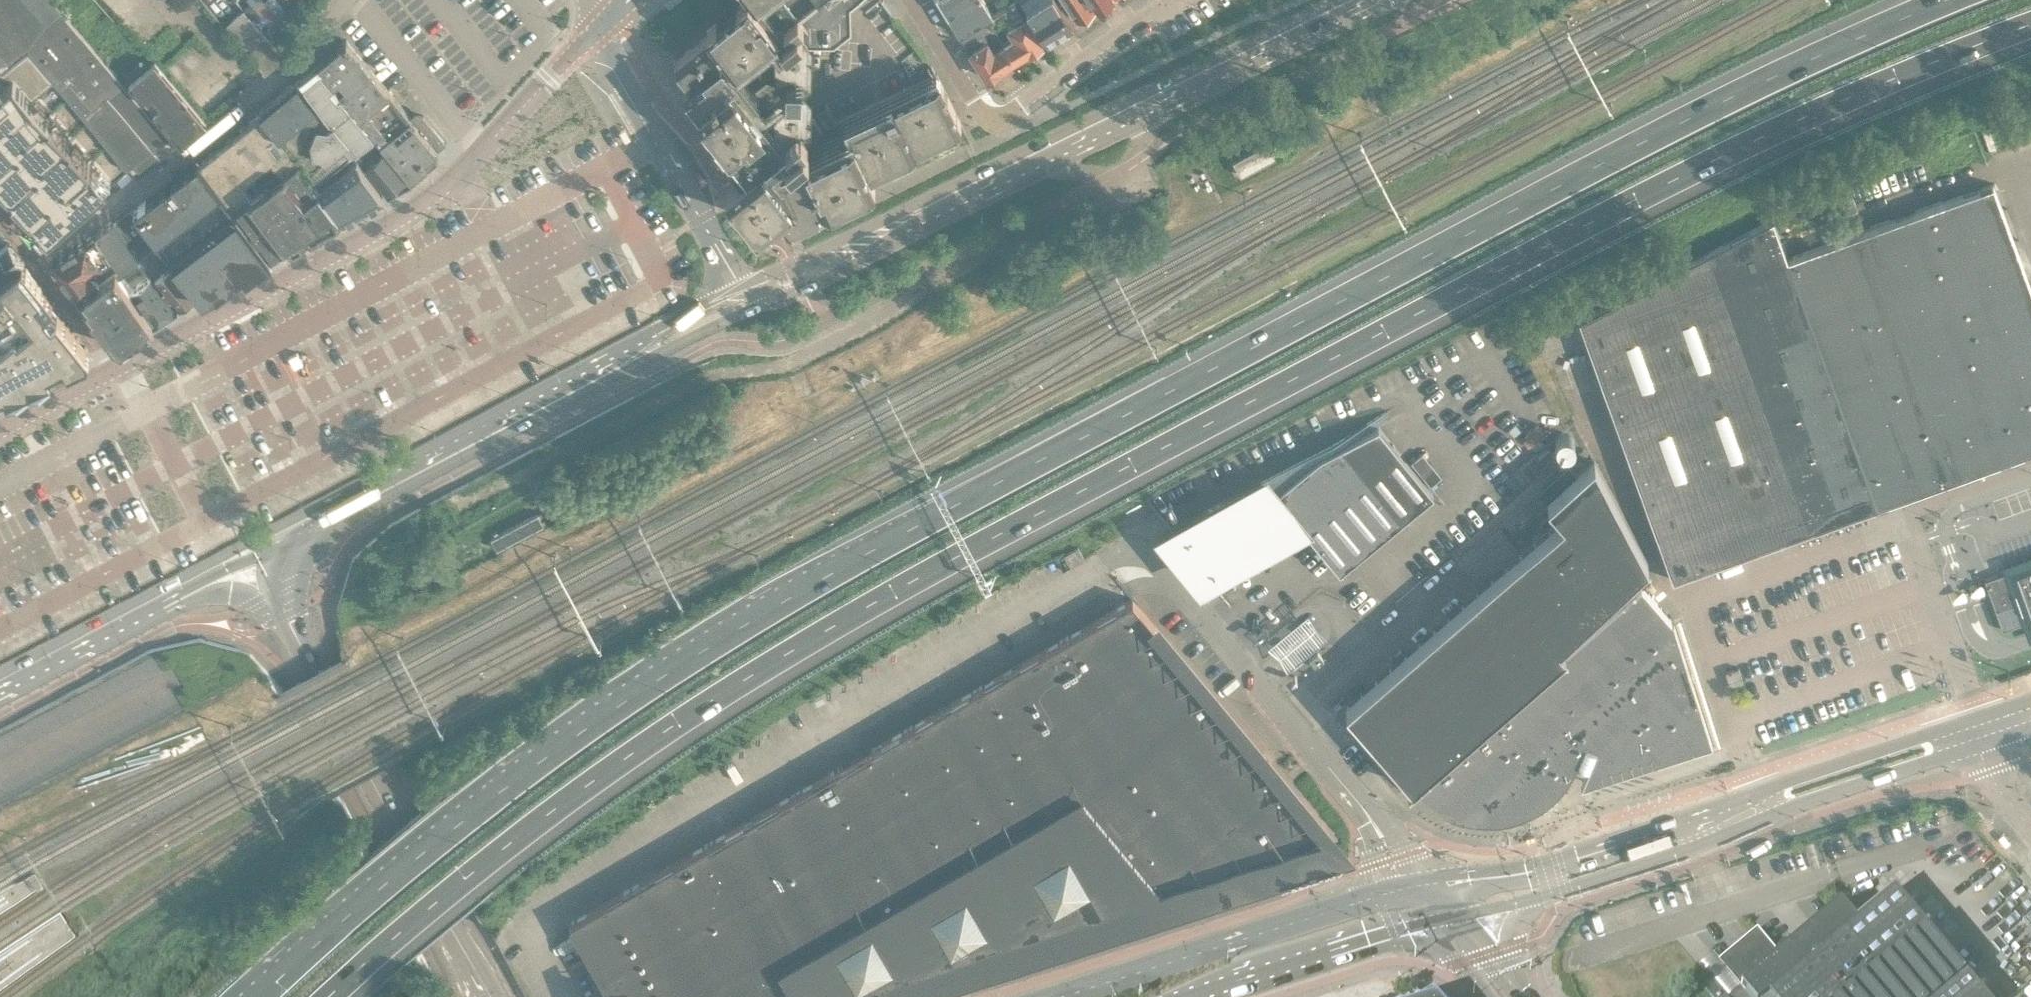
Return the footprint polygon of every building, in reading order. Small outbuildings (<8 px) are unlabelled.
[(9,62),(28,47),(84,113),(107,96),(153,150),(164,141),(169,136),(59,10),(45,22),(26,0),(0,0),(0,52),(9,62)] [(706,28),(709,32),(673,60),(689,80),(682,85),(713,125),(708,129),(739,168),(725,180),(758,221),(772,210),(781,221),(965,132),(939,78),(936,72),(821,128),(813,118),(805,117),(779,137),(749,100),(754,96),(736,74),(770,47),(776,54),(807,29),(798,18),(821,0),(741,0),(706,28)] [(942,5),(947,14),(970,0),(943,0),(944,1),(942,5)] [(983,0),(970,0),(947,14),(953,23),(957,23),(962,30),(959,32),(960,34),(976,24),(986,17),(992,14),(983,0)] [(1003,45),(1012,59),(1016,57),(1018,59),(1026,53),(1025,51),(1028,49),(1029,51),(1041,43),(1020,9),(1014,0),(992,14),(986,17),(992,27),(1003,20),(1013,38),(1003,45)] [(1046,39),(1071,23),(1057,0),(1021,0),(1046,39)] [(1096,7),(1091,0),(1065,0),(1077,19),(1080,18),(1081,20),(1090,14),(1088,12),(1096,7)] [(224,25),(264,70),(283,53),(243,9),(224,25)] [(986,17),(976,24),(960,34),(965,43),(982,33),(992,27),(986,17)] [(993,51),(982,33),(965,43),(987,77),(999,69),(998,68),(1012,59),(1003,45),(993,51)] [(414,121),(346,39),(317,63),(410,177),(414,174),(416,176),(437,158),(433,152),(437,149),(445,142),(422,114),(414,121)] [(46,236),(107,183),(32,98),(52,80),(27,52),(1,72),(0,70),(0,183),(46,236)] [(6,64),(9,62),(0,52),(0,68),(6,64)] [(184,140),(203,124),(206,121),(203,118),(153,62),(132,81),(175,130),(184,140)] [(323,109),(347,141),(366,125),(340,94),(315,64),(298,77),(323,109)] [(348,146),(297,78),(259,110),(260,112),(309,175),(348,146)] [(107,96),(84,113),(129,166),(137,176),(160,158),(153,150),(107,96)] [(324,226),(324,225),(341,215),(309,175),(260,112),(199,161),(270,255),(289,245),(289,246),(324,226)] [(1270,139),(1232,159),(1240,175),(1278,155),(1270,139)] [(387,191),(410,178),(409,177),(384,147),(364,162),(387,191)] [(355,157),(317,184),(341,215),(369,200),(382,193),(355,157)] [(198,160),(133,208),(160,241),(178,264),(202,294),(205,292),(205,291),(223,277),(225,280),(232,275),(233,276),(237,274),(237,275),(245,268),(244,267),(254,260),(257,264),(267,257),(268,258),(271,256),(270,255),(199,161),(198,160)] [(1787,257),(1876,506),(2030,450),(2030,291),(1992,183),(1787,257)] [(132,206),(112,220),(123,235),(139,255),(160,241),(133,208),(132,206)] [(1672,579),(1785,538),(1876,506),(1787,257),(1772,217),(1578,317),(1670,573),(1672,579)] [(112,220),(93,233),(117,266),(120,271),(141,258),(139,255),(123,235),(112,220)] [(52,265),(78,295),(117,266),(93,233),(53,259),(52,265)] [(178,264),(160,241),(139,255),(141,258),(177,306),(183,302),(186,303),(198,296),(195,291),(176,266),(178,264)] [(23,261),(9,243),(0,250),(0,279),(22,261),(23,261)] [(153,322),(177,306),(141,258),(120,271),(153,322)] [(0,287),(0,396),(6,393),(7,393),(48,375),(50,373),(52,372),(67,364),(67,365),(81,358),(84,356),(84,357),(87,355),(88,350),(86,348),(66,323),(50,303),(52,301),(40,287),(41,286),(25,267),(21,263),(0,280),(4,284),(0,287)] [(120,271),(117,266),(78,295),(117,347),(153,322),(120,271)] [(1304,528),(1307,533),(1339,571),(1401,519),(1433,494),(1398,450),(1378,426),(1319,456),(1275,492),(1265,480),(1161,534),(1200,582),(1304,528)] [(1536,458),(1546,468),(1558,457),(1548,447),(1536,458)] [(1562,517),(1345,706),(1410,781),(1406,784),(1408,785),(1412,782),(1565,649),(1559,643),(1641,567),(1647,561),(1647,560),(1593,457),(1576,472),(1547,498),(1546,498),(1562,517)] [(690,469),(692,473),(700,469),(698,465),(690,469)] [(484,530),(493,550),(545,524),(535,504),(484,530)] [(1064,554),(1070,566),(1084,558),(1077,546),(1064,554)] [(1984,579),(1989,595),(1993,593),(1994,598),(1991,599),(2002,629),(2021,622),(2028,620),(2030,628),(2030,562),(2004,572),(2003,572),(1988,577),(1984,579)] [(1565,649),(1412,782),(1413,784),(1414,785),(1415,786),(1416,788),(1418,789),(1419,790),(1420,791),(1421,792),(1422,793),(1424,795),(1425,796),(1426,797),(1428,798),(1429,799),(1431,800),(1432,801),(1433,802),(1435,803),(1436,804),(1438,804),(1439,805),(1441,806),(1442,807),(1444,808),(1445,808),(1447,809),(1448,810),(1450,810),(1452,811),(1453,812),(1455,812),(1456,813),(1458,813),(1460,814),(1461,814),(1463,815),(1465,815),(1466,815),(1468,816),(1470,816),(1471,816),(1473,817),(1475,817),(1476,817),(1478,817),(1480,817),(1481,818),(1483,818),(1485,818),(1486,818),(1488,818),(1490,818),(1492,818),(1493,818),(1495,817),(1497,817),(1498,817),(1500,817),(1502,817),(1503,816),(1505,816),(1507,816),(1508,815),(1510,815),(1512,815),(1513,814),(1515,814),(1517,813),(1518,813),(1520,812),(1522,811),(1523,811),(1525,810),(1526,809),(1528,809),(1529,808),(1531,807),(1532,807),(1534,806),(1535,805),(1537,804),(1538,803),(1540,802),(1541,801),(1543,800),(1544,799),(1545,798),(1547,797),(1548,796),(1549,795),(1551,794),(1552,793),(1553,792),(1555,791),(1556,789),(1557,788),(1558,787),(1559,786),(1560,784),(1562,783),(1563,782),(1564,781),(1565,779),(1566,778),(1567,777),(1568,775),(1569,774),(1570,772),(1571,771),(1571,769),(1572,768),(1573,766),(1574,765),(1575,763),(1575,762),(1576,760),(1577,759),(1588,763),(1580,782),(1610,773),(1610,772),(1710,740),(1672,620),(1671,619),(1642,585),(1650,577),(1641,567),(1559,643),(1565,649)] [(1081,791),(1160,886),(1328,833),(1132,598),(870,749),(930,878),(1081,791)] [(1303,606),(1261,638),(1287,672),(1331,639),(1303,606)] [(1308,659),(1315,667),(1323,659),(1317,652),(1308,659)] [(1738,667),(1725,671),(1730,685),(1743,681),(1738,667)] [(901,895),(841,765),(822,776),(568,922),(611,996),(799,996),(780,965),(897,898),(901,895)] [(1053,910),(1053,908),(1053,906),(1052,903),(1051,900),(1050,898),(1049,897),(1047,895),(1045,892),(1043,891),(1040,889),(1038,888),(1031,885),(1024,884),(1022,885),(1019,885),(1017,886),(1014,887),(1012,888),(1010,889),(1008,891),(1005,893),(1004,895),(1002,896),(1001,899),(1000,901),(999,904),(998,906),(997,914),(999,921),(1002,928),(1007,933),(1013,937),(1019,940),(1027,940),(1034,939),(1041,936),(1046,931),(1050,925),(1053,919),(1053,916),(1054,914),(1053,910)] [(1778,956),(1756,929),(1703,974),(1713,985),(1705,993),(1709,996),(1982,996),(1893,891),(1855,924),(1840,904),(1778,956)]
